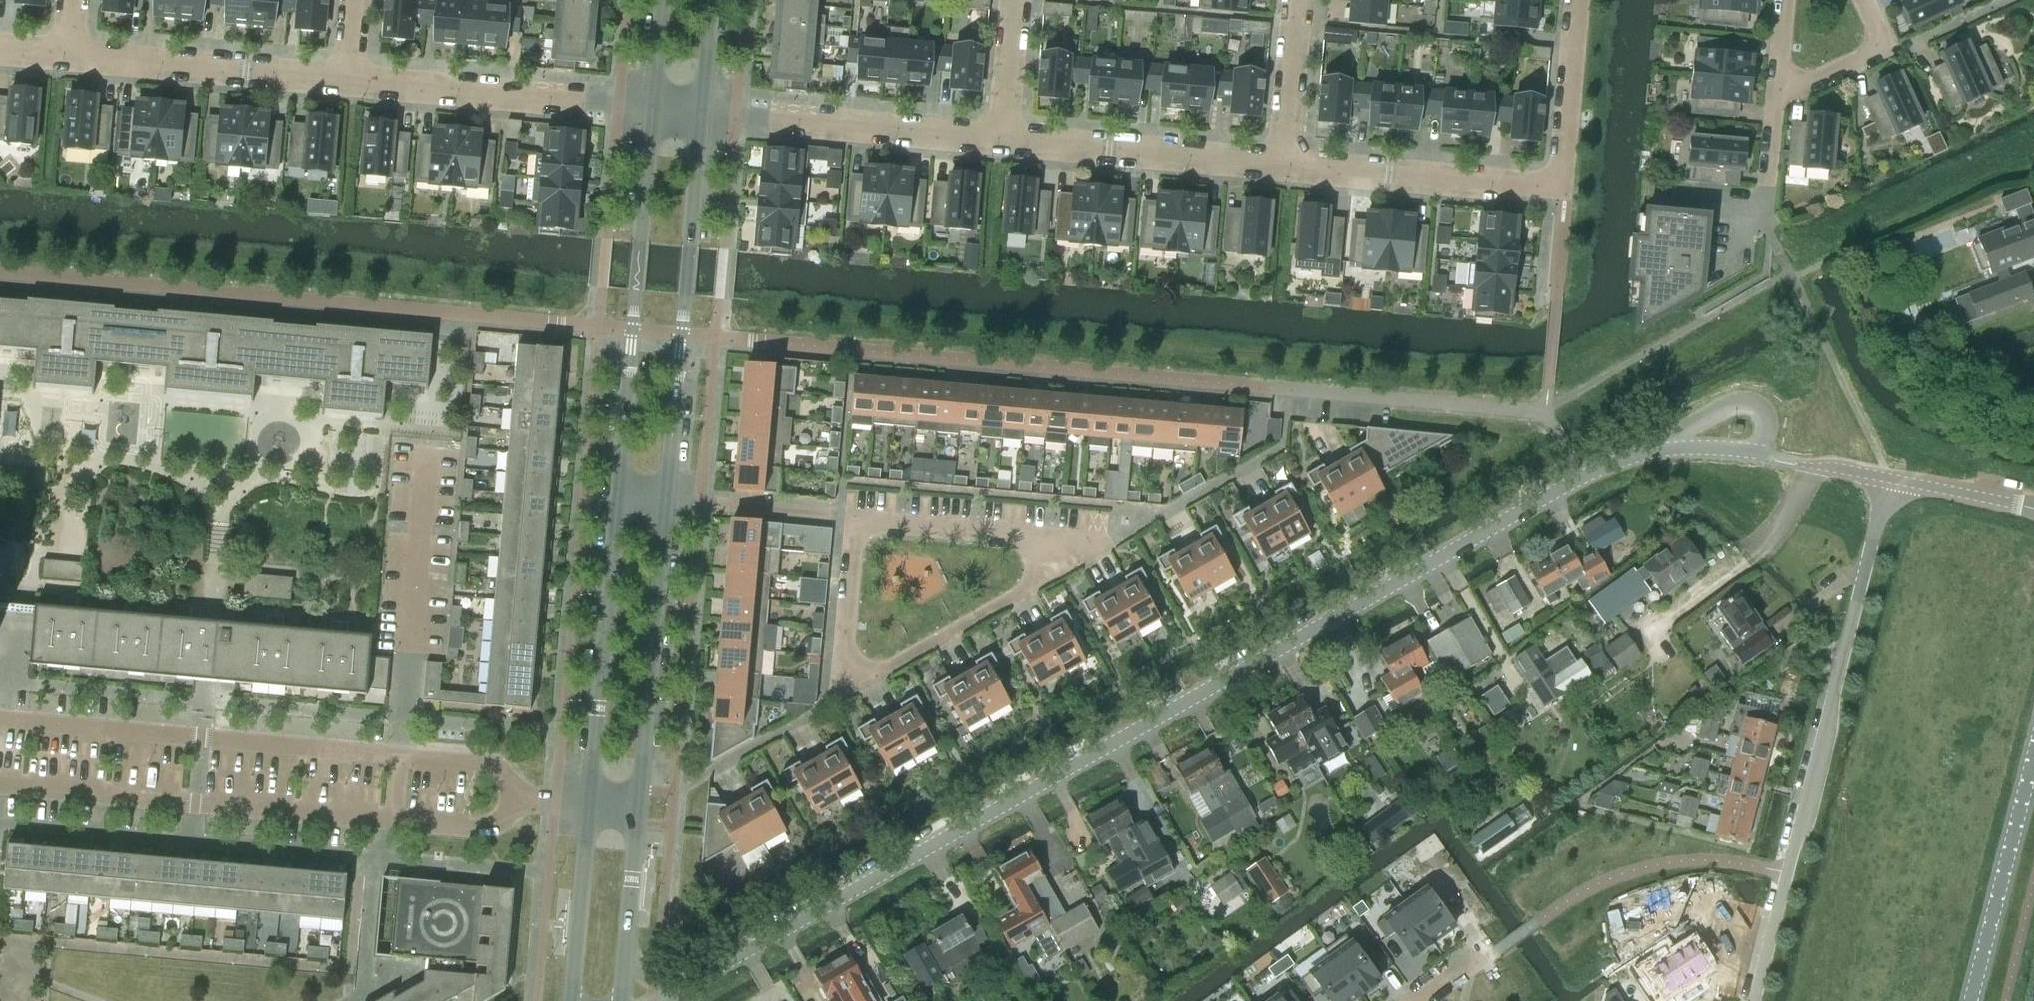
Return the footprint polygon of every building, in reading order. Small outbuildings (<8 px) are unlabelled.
[(105,13),(130,15),(131,0),(106,0),(105,13)] [(156,0),(154,17),(165,18),(165,20),(173,21),(173,19),(178,19),(180,0),(152,0),(156,0)] [(178,19),(182,20),(182,22),(190,22),(191,21),(201,22),(203,5),(215,6),(216,0),(180,0),(178,19)] [(215,6),(228,7),(226,24),(237,25),(237,27),(245,27),(245,26),(250,26),(252,0),(216,0),(215,6)] [(250,26),(254,26),(254,28),(262,29),(262,27),(273,28),(275,11),(286,12),(287,0),(252,0),(250,26)] [(286,12),(298,13),(296,30),(322,33),(324,9),(329,9),(330,0),(287,0),(286,12)] [(384,2),(383,14),(388,15),(385,38),(410,41),(411,24),(424,25),(426,0),(389,0),(389,2),(384,2)] [(439,0),(426,0),(424,25),(436,26),(434,43),(445,44),(445,46),(453,46),(454,45),(462,45),(466,0),(461,0),(461,2),(439,0)] [(462,45),(467,46),(467,48),(475,48),(475,47),(485,47),(485,49),(489,50),(493,5),(485,4),(486,0),(466,0),(462,45)] [(859,7),(869,8),(870,1),(876,2),(876,0),(859,0),(859,7)] [(960,8),(989,11),(990,0),(961,0),(960,8)] [(1197,10),(1247,14),(1248,0),(1198,0),(1197,10)] [(1423,8),(1436,9),(1436,0),(1433,0),(1424,0),(1423,8)] [(1699,24),(1742,28),(1743,15),(1754,16),(1755,4),(1758,4),(1758,0),(1701,0),(1699,24)] [(1902,1),(1903,4),(1904,6),(1903,7),(1911,24),(1912,24),(1913,26),(1914,29),(1947,14),(1950,20),(1963,14),(1960,8),(1959,5),(1956,0),(1904,0),(1902,1)] [(1350,1),(1348,23),(1384,27),(1386,4),(1350,1)] [(1481,2),(1480,16),(1494,17),(1492,40),(1517,42),(1519,29),(1536,30),(1538,7),(1495,3),(1495,2),(1481,1),(1481,2)] [(777,2),(776,13),(778,13),(777,22),(824,27),(825,17),(813,16),(814,6),(779,2),(777,2)] [(559,3),(558,22),(594,25),(595,16),(593,15),(594,6),(559,3)] [(1044,3),(1043,15),(1071,18),(1072,6),(1044,3)] [(521,8),(493,5),(489,50),(493,50),(493,48),(504,49),(506,32),(519,33),(519,28),(520,20),(521,8)] [(1436,9),(1423,8),(1422,16),(1435,17),(1436,9)] [(849,29),(850,18),(842,17),(841,28),(849,29)] [(1184,18),(1183,30),(1192,31),(1193,19),(1184,18)] [(520,20),(519,28),(527,29),(528,21),(520,20)] [(1270,24),(1241,21),(1240,33),(1269,36),(1270,24)] [(544,30),(543,40),(556,41),(590,44),(591,34),(593,35),(594,25),(558,22),(557,31),(544,30)] [(775,32),(774,41),(775,41),(810,45),(823,46),(824,27),(777,22),(776,32),(775,32)] [(886,27),(884,40),(885,41),(881,84),(904,86),(908,43),(909,43),(910,29),(886,27)] [(1324,28),(1323,41),(1351,43),(1352,31),(1324,28)] [(838,36),(837,47),(847,48),(848,37),(838,36)] [(885,41),(884,40),(856,38),(849,37),(846,63),(859,64),(858,81),(881,84),(885,41)] [(543,40),(542,50),(555,51),(553,70),(574,72),(574,70),(575,63),(589,64),(590,44),(556,41),(543,40)] [(1698,40),(1696,64),(1694,64),(1692,76),(1695,76),(1751,81),(1752,69),(1750,69),(1751,57),(1740,56),(1741,43),(1698,40)] [(774,41),(773,51),(775,51),(774,61),(808,64),(810,45),(775,41),(774,41)] [(944,46),(909,43),(908,43),(904,86),(928,88),(929,71),(941,72),(944,46)] [(1942,54),(1943,56),(1941,58),(1945,68),(1932,74),(1949,109),(1964,102),(1965,104),(1987,94),(1986,92),(2002,85),(1986,49),(1973,55),(1968,45),(1966,46),(1965,44),(1942,54)] [(980,49),(944,46),(941,72),(954,73),(952,90),(976,92),(979,69),(983,69),(985,57),(980,56),(980,49)] [(1521,59),(1549,61),(1550,49),(1522,46),(1521,59)] [(1043,62),(1038,61),(1037,74),(1042,74),(1040,98),(1064,100),(1066,83),(1078,84),(1081,58),(1044,55),(1043,62)] [(1116,61),(1081,58),(1078,84),(1090,85),(1089,102),(1112,104),(1116,61)] [(774,61),(772,80),(786,82),(785,91),(806,93),(808,64),(774,61)] [(1152,65),(1116,61),(1112,104),(1136,106),(1137,89),(1150,90),(1152,65)] [(1188,68),(1152,65),(1150,90),(1162,91),(1161,109),(1184,111),(1188,68)] [(842,82),(843,67),(832,66),(831,81),(842,82)] [(1224,71),(1188,68),(1184,111),(1208,113),(1209,96),(1222,97),(1224,71)] [(1261,74),(1224,71),(1222,97),(1234,98),(1232,115),(1257,117),(1259,94),(1264,94),(1265,82),(1260,81),(1261,74)] [(1875,85),(1876,87),(1874,88),(1878,98),(1865,104),(1874,123),(1878,132),(1882,140),(1897,132),(1898,134),(1920,124),(1919,122),(1922,121),(1901,76),(1899,77),(1898,75),(1875,85)] [(1751,81),(1695,76),(1692,76),(1691,88),(1694,88),(1691,113),(1734,117),(1735,104),(1746,105),(1747,93),(1750,93),(1751,81)] [(1323,87),(1318,87),(1317,99),(1322,99),(1320,123),(1344,125),(1346,108),(1358,109),(1361,84),(1324,80),(1323,87)] [(1396,87),(1361,84),(1358,109),(1371,110),(1369,128),(1393,130),(1396,87)] [(1432,90),(1396,87),(1393,130),(1416,132),(1418,115),(1430,116),(1432,90)] [(0,102),(0,141),(9,141),(8,144),(32,146),(33,144),(36,144),(40,94),(34,93),(35,91),(16,90),(16,92),(10,91),(9,103),(0,102)] [(1468,93),(1432,90),(1430,116),(1442,117),(1441,134),(1464,136),(1468,93)] [(1504,96),(1468,93),(1464,136),(1488,138),(1489,121),(1502,122),(1504,96)] [(63,146),(67,147),(66,149),(90,151),(91,149),(108,150),(111,112),(97,110),(98,99),(92,99),(93,97),(74,95),(74,97),(68,96),(63,146)] [(1541,100),(1504,96),(1502,122),(1514,123),(1513,141),(1537,143),(1539,119),(1544,120),(1545,107),(1540,107),(1541,100)] [(155,161),(160,105),(161,103),(149,102),(148,104),(136,103),(135,114),(122,113),(119,155),(143,158),(143,160),(155,161)] [(184,107),(172,106),(173,104),(161,103),(160,105),(155,161),(167,162),(168,160),(192,162),(196,119),(183,118),(184,107)] [(240,168),(245,110),(233,109),(233,111),(221,110),(220,121),(207,120),(203,163),(228,165),(228,167),(240,168)] [(277,170),(281,127),(268,126),(269,115),(257,114),(257,111),(245,110),(240,168),(252,170),(252,167),(277,170)] [(1809,115),(1809,117),(1806,117),(1805,128),(1791,127),(1788,166),(1805,167),(1805,169),(1829,171),(1829,169),(1832,170),(1837,120),(1834,120),(1834,117),(1809,115)] [(311,116),(310,118),(307,118),(306,129),(292,128),(288,167),(306,168),(306,171),(330,173),(330,171),(333,171),(338,121),(334,121),(335,118),(311,116)] [(521,122),(507,120),(506,138),(519,140),(521,122)] [(368,121),(368,124),(365,123),(360,173),(364,174),(364,176),(388,178),(388,176),(405,177),(409,139),(395,137),(396,126),(392,126),(393,124),(368,121)] [(1874,123),(1861,129),(1865,138),(1878,132),(1874,123)] [(548,124),(546,154),(580,157),(582,133),(569,132),(569,128),(569,126),(548,124)] [(452,188),(457,132),(458,130),(446,129),(445,131),(434,130),(432,141),(420,140),(416,182),(441,185),(440,187),(452,188)] [(489,189),(493,146),(480,145),(481,134),(469,133),(470,131),(458,130),(457,132),(452,188),(464,189),(465,187),(489,189)] [(1938,134),(1925,140),(1932,156),(1945,150),(1938,134)] [(1743,169),(1745,145),(1743,144),(1743,141),(1693,137),(1693,140),(1691,140),(1688,164),(1691,164),(1689,181),(1728,185),(1729,171),(1740,172),(1740,169),(1743,169)] [(516,152),(517,144),(505,143),(504,151),(516,152)] [(805,178),(807,153),(800,153),(801,147),(780,145),(779,151),(766,150),(764,174),(764,175),(805,178)] [(842,151),(828,150),(826,168),(840,169),(842,151)] [(516,160),(516,152),(504,151),(504,159),(516,160)] [(535,154),(533,178),(580,182),(582,158),(580,157),(546,154),(535,154)] [(883,227),(888,171),(889,169),(876,168),(876,170),(864,169),(863,180),(849,179),(847,221),(871,224),(871,226),(883,227)] [(920,228),(924,185),(911,184),(912,173),(900,172),(901,170),(889,169),(888,171),(883,227),(895,228),(895,226),(920,228)] [(828,172),(827,180),(839,181),(840,174),(828,172)] [(806,203),(808,179),(805,178),(764,175),(764,174),(761,174),(759,199),(806,203)] [(975,229),(979,179),(976,179),(976,177),(952,175),(952,177),(949,176),(948,188),(934,186),(930,225),(947,227),(947,229),(972,231),(972,229),(975,229)] [(533,178),(531,203),(541,204),(576,207),(578,207),(580,182),(533,178)] [(838,189),(839,181),(827,180),(826,188),(838,189)] [(1046,235),(1050,197),(1035,195),(1036,184),(1034,184),(1034,182),(1009,180),(1009,182),(1006,182),(1002,231),(1005,232),(1004,234),(1029,236),(1029,234),(1046,235)] [(1092,246),(1097,190),(1098,188),(1086,187),(1085,189),(1074,188),(1073,199),(1060,198),(1056,240),(1081,243),(1080,245),(1092,246)] [(1129,247),(1134,204),(1120,203),(1121,192),(1110,191),(1110,189),(1098,188),(1097,190),(1092,246),(1104,247),(1105,245),(1129,247)] [(512,201),(513,193),(501,191),(500,200),(512,201)] [(1996,283),(1970,294),(1979,318),(2032,297),(2023,273),(2010,278),(2006,268),(2033,258),(2033,214),(2031,205),(2033,204),(2028,191),(2002,200),(2007,213),(2016,210),(2022,223),(1978,240),(1991,274),(1993,273),(1996,283)] [(1176,254),(1181,198),(1181,195),(1169,194),(1169,196),(1157,195),(1156,206),(1143,205),(1139,248),(1164,250),(1164,252),(1176,254)] [(1213,255),(1217,212),(1204,211),(1205,200),(1193,199),(1193,196),(1181,195),(1181,198),(1176,254),(1188,255),(1188,252),(1213,255)] [(804,227),(806,203),(759,199),(757,223),(759,223),(803,226),(804,227)] [(511,209),(512,201),(500,200),(499,207),(511,209)] [(1268,256),(1272,206),(1269,205),(1269,203),(1245,201),(1245,203),(1242,203),(1241,214),(1227,213),(1223,252),(1240,253),(1240,255),(1264,257),(1265,255),(1268,256)] [(541,204),(538,234),(559,236),(560,230),(573,231),(576,207),(541,204)] [(1299,208),(1295,258),(1296,258),(1296,265),(1321,267),(1321,275),(1338,277),(1342,223),(1328,222),(1329,218),(1329,211),(1326,211),(1327,208),(1302,206),(1302,208),(1299,208)] [(1480,239),(1480,240),(1514,243),(1515,242),(1517,218),(1503,217),(1504,211),(1483,209),(1480,239)] [(1791,222),(1786,210),(1775,214),(1781,226),(1791,222)] [(1697,273),(1699,252),(1705,252),(1709,216),(1646,211),(1643,240),(1632,239),(1628,283),(1639,284),(1635,333),(1702,294),(1704,274),(1697,273)] [(1352,224),(1349,267),(1373,269),(1373,271),(1385,272),(1385,270),(1390,216),(1390,214),(1378,213),(1378,215),(1366,214),(1366,221),(1365,225),(1352,224)] [(1385,270),(1385,272),(1397,274),(1397,271),(1422,273),(1426,231),(1413,230),(1413,225),(1414,219),(1402,217),(1402,215),(1390,214),(1390,216),(1385,270)] [(835,229),(836,221),(824,220),(823,228),(835,229)] [(801,251),(803,226),(759,223),(757,247),(770,249),(770,255),(791,257),(791,250),(801,251)] [(834,237),(835,229),(823,228),(822,236),(834,237)] [(1449,237),(1449,229),(1438,228),(1437,235),(1449,237)] [(1448,245),(1449,237),(1437,235),(1436,244),(1448,245)] [(1478,239),(1476,264),(1478,264),(1512,266),(1515,267),(1517,242),(1515,242),(1514,243),(1480,240),(1480,239),(1478,239)] [(1468,263),(1466,287),(1476,288),(1510,291),(1510,292),(1512,292),(1515,267),(1512,266),(1478,264),(1476,264),(1468,263)] [(1445,285),(1445,278),(1433,277),(1433,284),(1445,285)] [(1444,293),(1445,285),(1433,284),(1432,292),(1444,293)] [(1476,288),(1473,319),(1494,321),(1494,314),(1508,315),(1510,292),(1510,291),(1476,288)] [(36,351),(39,339),(25,338),(27,302),(0,300),(0,348),(36,351)] [(427,390),(432,339),(432,336),(316,326),(316,328),(273,324),(273,322),(158,311),(158,314),(114,310),(115,308),(28,300),(27,302),(25,338),(39,339),(36,351),(33,389),(34,389),(35,385),(92,390),(92,394),(93,394),(96,362),(166,369),(163,394),(165,394),(166,390),(251,398),(251,402),(253,402),(255,377),(324,383),(321,415),(323,415),(324,411),(381,416),(381,420),(383,420),(386,383),(426,386),(426,389),(427,390)] [(561,372),(563,349),(518,345),(516,367),(561,372)] [(483,365),(484,354),(474,353),(473,363),(483,365)] [(482,375),(483,365),(473,363),(472,374),(482,375)] [(794,395),(796,369),(746,364),(744,390),(786,394),(786,395),(794,395)] [(559,393),(561,372),(516,367),(514,389),(559,393)] [(851,415),(850,426),(872,427),(873,424),(873,417),(877,375),(876,375),(876,376),(868,375),(868,374),(867,374),(867,378),(854,377),(851,415)] [(873,417),(873,424),(893,426),(898,377),(897,378),(890,377),(890,376),(889,376),(888,380),(877,379),(877,375),(873,417)] [(898,377),(893,426),(915,428),(915,420),(920,379),(919,379),(919,380),(911,379),(911,378),(910,378),(910,382),(898,381),(899,377),(898,377)] [(915,428),(914,430),(936,433),(941,381),(940,382),(933,381),(933,380),(932,380),(931,384),(920,383),(920,379),(915,420),(915,428)] [(941,381),(936,433),(958,435),(959,432),(959,424),(963,383),(962,383),(962,384),(954,383),(955,382),(953,382),(953,386),(941,385),(942,381),(941,381)] [(843,399),(844,383),(834,382),(833,398),(843,399)] [(959,424),(959,432),(979,433),(984,385),(983,386),(976,385),(976,384),(975,384),(974,388),(963,387),(963,383),(959,424)] [(979,433),(979,438),(1000,439),(1006,387),(1005,387),(1005,388),(997,387),(998,386),(996,386),(996,390),(984,389),(985,385),(984,385),(979,433)] [(1006,387),(1000,439),(1020,441),(1021,437),(1023,437),(1027,389),(1027,390),(1019,389),(1019,388),(1018,388),(1017,392),(1006,391),(1006,387)] [(557,414),(559,393),(514,389),(512,410),(557,414)] [(1027,389),(1023,437),(1044,439),(1044,432),(1049,391),(1048,391),(1048,392),(1040,391),(1041,390),(1039,390),(1039,394),(1028,393),(1028,389),(1027,389)] [(784,418),(786,395),(786,394),(744,390),(741,415),(784,419),(784,418)] [(1044,439),(1043,443),(1065,445),(1065,441),(1066,434),(1070,393),(1070,394),(1062,393),(1062,392),(1061,392),(1060,396),(1049,395),(1049,391),(1044,432),(1044,439)] [(1070,393),(1066,434),(1089,436),(1092,395),(1091,395),(1091,396),(1083,395),(1084,394),(1082,394),(1082,398),(1070,397),(1071,393),(1070,393)] [(480,407),(481,396),(470,395),(469,406),(480,407)] [(1089,436),(1087,446),(1108,448),(1109,438),(1113,397),(1113,398),(1105,397),(1105,396),(1104,396),(1103,400),(1092,399),(1092,395),(1089,436)] [(1106,472),(1103,500),(1126,503),(1126,502),(1127,492),(1131,447),(1130,447),(1135,399),(1134,398),(1134,400),(1127,399),(1127,398),(1125,398),(1125,402),(1114,401),(1114,397),(1113,397),(1109,438),(1122,439),(1119,473),(1106,472)] [(1135,399),(1130,447),(1131,447),(1152,449),(1156,401),(1156,400),(1156,402),(1148,401),(1148,400),(1147,400),(1147,404),(1135,403),(1135,399)] [(1156,401),(1152,449),(1173,451),(1178,402),(1177,402),(1177,403),(1170,403),(1170,402),(1168,402),(1168,406),(1157,405),(1157,401),(1156,401)] [(1178,402),(1173,451),(1194,453),(1196,453),(1196,446),(1195,446),(1199,404),(1199,405),(1191,405),(1191,404),(1190,404),(1190,408),(1178,406),(1178,402)] [(1199,404),(1195,446),(1196,446),(1216,448),(1221,406),(1220,406),(1220,407),(1213,407),(1213,406),(1211,406),(1211,409),(1200,408),(1200,404),(1199,404)] [(479,417),(480,407),(469,406),(468,416),(479,417)] [(1216,458),(1214,477),(1238,464),(1238,460),(1239,457),(1239,450),(1243,408),(1242,408),(1242,409),(1234,409),(1234,408),(1233,407),(1233,411),(1221,410),(1222,406),(1221,406),(1216,448),(1216,458)] [(841,424),(842,408),(832,407),(831,423),(841,424)] [(555,435),(557,414),(512,410),(510,431),(555,435)] [(789,446),(791,420),(791,419),(784,418),(784,419),(741,415),(739,440),(782,444),(782,445),(789,446)] [(1279,431),(1280,421),(1267,420),(1266,430),(1279,431)] [(1387,473),(1451,437),(1451,436),(1366,428),(1365,441),(1348,451),(1352,457),(1339,464),(1361,505),(1384,492),(1375,476),(1386,470),(1387,473)] [(553,456),(555,435),(510,431),(508,452),(553,456)] [(839,449),(840,433),(830,432),(828,449),(839,449)] [(476,449),(477,439),(466,438),(465,448),(476,449)] [(780,469),(782,445),(782,444),(739,440),(737,466),(780,469)] [(475,459),(476,449),(465,448),(464,459),(475,459)] [(551,477),(552,465),(553,456),(508,452),(506,473),(551,477)] [(815,456),(814,473),(836,475),(838,458),(815,456)] [(1361,505),(1339,464),(1326,472),(1322,465),(1306,475),(1313,488),(1320,483),(1339,518),(1361,505)] [(777,495),(780,469),(737,466),(735,491),(777,495)] [(858,478),(859,468),(847,467),(846,477),(858,478)] [(880,480),(881,470),(868,469),(867,479),(880,480)] [(901,482),(902,472),(889,471),(888,481),(901,482)] [(923,484),(924,474),(911,472),(910,483),(923,484)] [(549,498),(551,478),(551,477),(506,473),(504,494),(549,498)] [(944,485),(945,475),(933,474),(932,484),(944,485)] [(1204,483),(1199,474),(1189,480),(1194,489),(1204,483)] [(966,488),(966,477),(954,476),(953,486),(966,488)] [(987,489),(988,479),(975,478),(975,488),(987,489)] [(472,491),(473,481),(463,480),(462,490),(472,491)] [(1009,491),(1010,481),(997,480),(996,490),(1009,491)] [(1194,489),(1189,480),(1178,486),(1183,495),(1194,489)] [(1030,493),(1031,483),(1019,482),(1018,492),(1030,493)] [(834,500),(835,484),(825,483),(824,499),(834,500)] [(1052,495),(1053,485),(1040,484),(1039,494),(1052,495)] [(1309,534),(1296,511),(1290,500),(1297,496),(1290,484),(1273,493),(1277,500),(1264,507),(1287,547),(1309,534)] [(1073,497),(1074,487),(1062,486),(1061,496),(1073,497)] [(1095,499),(1096,489),(1083,488),(1082,498),(1095,499)] [(471,502),(472,491),(462,490),(461,501),(471,502)] [(1138,503),(1139,493),(1127,492),(1126,502),(1138,503)] [(547,519),(549,499),(549,498),(504,494),(502,515),(547,519)] [(1159,505),(1160,495),(1148,494),(1147,504),(1159,505)] [(1287,547),(1264,507),(1251,514),(1248,508),(1231,517),(1238,530),(1245,526),(1264,560),(1287,547)] [(545,540),(547,520),(547,519),(502,515),(500,536),(545,540)] [(732,520),(730,547),(779,551),(781,534),(805,537),(803,553),(829,556),(832,529),(732,520)] [(1613,520),(1584,536),(1592,550),(1621,534),(1613,520)] [(468,533),(469,523),(459,522),(458,533),(468,533)] [(1235,577),(1221,554),(1215,543),(1223,539),(1215,526),(1199,536),(1202,542),(1189,549),(1212,590),(1235,577)] [(467,544),(468,533),(458,533),(457,543),(467,544)] [(544,562),(545,541),(545,540),(500,536),(498,557),(544,562)] [(1683,538),(1644,567),(1651,577),(1664,594),(1678,584),(1677,582),(1702,564),(1683,538)] [(1567,546),(1547,557),(1564,587),(1575,580),(1580,588),(1605,573),(1592,550),(1575,560),(1567,546)] [(730,547),(727,571),(770,575),(770,576),(777,576),(779,551),(730,547)] [(1212,590),(1189,549),(1176,557),(1173,550),(1156,560),(1163,572),(1170,568),(1190,602),(1212,590)] [(542,583),(543,562),(544,562),(498,557),(496,578),(542,583)] [(1564,587),(1547,557),(1527,568),(1548,605),(1557,600),(1553,593),(1564,587)] [(85,583),(87,563),(43,559),(42,579),(85,583)] [(827,580),(828,564),(818,563),(817,579),(827,580)] [(464,576),(465,565),(455,564),(454,575),(464,576)] [(1633,569),(1588,602),(1603,623),(1648,590),(1643,583),(1651,577),(1644,567),(1636,573),(1633,569)] [(1160,619),(1146,596),(1140,585),(1148,581),(1141,569),(1124,578),(1127,584),(1114,592),(1137,632),(1160,619)] [(727,571),(725,596),(768,600),(770,576),(770,575),(727,571)] [(290,601),(293,580),(293,578),(291,578),(291,583),(246,579),(246,574),(245,574),(243,597),(290,601)] [(463,586),(464,576),(454,575),(453,585),(463,586)] [(1530,605),(1513,577),(1496,587),(1512,615),(1530,605)] [(540,604),(542,583),(496,578),(494,600),(540,604)] [(13,604),(15,586),(7,585),(5,603),(13,604)] [(824,605),(826,589),(816,588),(814,604),(824,605)] [(1137,632),(1114,592),(1101,599),(1098,593),(1081,602),(1088,615),(1096,611),(1115,645),(1137,632)] [(1739,594),(1717,609),(1729,627),(1721,634),(1733,651),(1742,665),(1770,645),(1756,624),(1759,622),(1739,594)] [(370,656),(372,637),(347,634),(348,622),(331,621),(330,633),(283,629),(284,617),(275,616),(266,615),(265,627),(200,621),(201,609),(190,608),(189,620),(142,616),(143,604),(126,602),(125,614),(77,610),(79,598),(61,596),(60,608),(35,606),(30,665),(32,665),(33,664),(47,665),(48,659),(81,662),(80,668),(112,671),(112,665),(145,668),(145,674),(176,677),(177,671),(236,676),(235,682),(252,684),(253,678),(286,681),(285,687),(301,688),(317,689),(317,684),(350,687),(350,692),(364,694),(364,695),(367,695),(367,688),(386,690),(385,697),(387,697),(390,658),(370,656)] [(725,596),(723,621),(765,625),(768,600),(725,596)] [(538,625),(540,604),(494,600),(492,621),(538,625)] [(460,618),(461,607),(451,606),(450,617),(460,618)] [(1085,662),(1072,638),(1066,628),(1073,623),(1066,611),(1049,621),(1052,627),(1040,634),(1063,674),(1085,662)] [(822,630),(823,614),(813,613),(812,630),(822,630)] [(459,628),(460,618),(450,617),(449,627),(459,628)] [(1490,655),(1469,618),(1427,642),(1449,679),(1490,655)] [(536,646),(538,625),(492,621),(491,642),(536,646)] [(723,621),(721,647),(763,650),(773,651),(776,626),(765,625),(723,621)] [(1507,643),(1523,633),(1517,623),(1501,632),(1507,643)] [(1063,674),(1040,634),(1027,641),(1023,635),(1006,645),(1013,657),(1021,653),(1040,687),(1063,674)] [(1411,634),(1395,644),(1419,686),(1428,681),(1422,670),(1438,660),(1427,642),(1418,647),(1411,634)] [(1639,656),(1625,636),(1605,649),(1619,669),(1639,656)] [(820,656),(821,639),(811,638),(810,655),(820,656)] [(534,667),(535,655),(536,647),(536,646),(491,642),(489,664),(534,667)] [(1428,702),(1419,686),(1395,644),(1378,653),(1390,674),(1380,680),(1397,709),(1410,702),(1415,710),(1428,702)] [(721,647),(718,672),(761,676),(763,650),(721,647)] [(1534,647),(1513,661),(1531,688),(1541,681),(1553,700),(1590,675),(1580,660),(1577,662),(1566,647),(1543,662),(1534,647)] [(457,660),(458,649),(447,648),(446,659),(457,660)] [(1010,704),(997,681),(991,670),(998,666),(991,653),(974,663),(978,669),(965,676),(988,717),(1010,704)] [(439,690),(442,663),(426,662),(422,701),(439,702),(440,691),(439,690)] [(532,688),(533,676),(534,667),(489,664),(487,685),(532,688)] [(817,681),(819,664),(809,664),(807,680),(817,681)] [(718,672),(716,697),(759,701),(761,676),(718,672)] [(988,717),(965,676),(952,684),(948,678),(931,687),(939,700),(946,695),(965,730),(988,717)] [(530,710),(532,688),(487,685),(486,695),(449,691),(448,703),(530,710)] [(815,703),(816,690),(806,689),(805,705),(790,703),(786,708),(785,713),(790,718),(811,706),(811,705),(815,703)] [(448,703),(449,691),(440,691),(439,702),(448,703)] [(935,747),(922,723),(916,713),(923,708),(916,696),(899,705),(903,712),(890,719),(913,759),(935,747)] [(710,761),(710,763),(753,738),(754,726),(756,726),(759,701),(716,697),(710,761)] [(1301,697),(1283,707),(1316,764),(1317,768),(1349,750),(1325,706),(1311,714),(1301,697)] [(1770,747),(1775,727),(1771,725),(1773,715),(1737,706),(1729,736),(1770,747)] [(1315,765),(1283,707),(1266,717),(1276,735),(1263,742),(1277,767),(1286,762),(1294,777),(1315,765)] [(1382,729),(1370,708),(1348,720),(1361,742),(1382,729)] [(913,759),(890,719),(877,726),(874,720),(857,730),(864,742),(871,738),(890,772),(913,759)] [(1713,742),(1718,723),(1703,719),(1698,738),(1713,742)] [(1765,766),(1770,747),(1729,736),(1724,755),(1734,758),(1765,766)] [(861,789),(847,766),(841,755),(849,751),(841,738),(825,748),(828,754),(815,761),(838,802),(861,789)] [(1210,748),(1192,758),(1233,830),(1255,818),(1229,772),(1224,774),(1210,748)] [(1192,758),(1175,768),(1190,794),(1197,790),(1211,815),(1200,821),(1212,842),(1233,830),(1192,758)] [(1703,781),(1708,762),(1693,758),(1688,777),(1703,781)] [(1760,785),(1765,766),(1734,758),(1729,777),(1760,785)] [(838,802),(815,761),(802,769),(799,762),(782,772),(789,785),(796,780),(816,814),(838,802)] [(1755,805),(1760,785),(1729,777),(1719,775),(1714,794),(1724,797),(1755,805)] [(786,831),(772,808),(766,797),(774,793),(767,781),(750,790),(753,797),(740,804),(763,844),(786,831)] [(1693,820),(1698,801),(1683,796),(1678,816),(1693,820)] [(1750,824),(1755,805),(1724,797),(1719,816),(1750,824)] [(1119,800),(1102,810),(1142,879),(1145,885),(1146,886),(1174,871),(1144,820),(1134,826),(1119,800)] [(763,844),(740,804),(728,811),(725,806),(706,804),(701,865),(734,846),(741,857),(763,844)] [(1102,810),(1084,819),(1099,845),(1106,841),(1120,866),(1108,873),(1119,893),(1142,879),(1102,810)] [(1745,844),(1750,824),(1719,816),(1714,836),(1745,844)] [(1346,855),(1358,847),(1352,839),(1340,847),(1346,855)] [(7,844),(3,889),(26,891),(30,846),(17,845),(9,844),(7,844)] [(30,846),(26,891),(47,893),(51,848),(38,847),(30,846)] [(51,848),(47,893),(68,895),(72,850),(59,849),(51,848)] [(68,895),(65,924),(75,925),(77,905),(87,905),(88,897),(89,897),(93,852),(80,851),(72,850),(68,895)] [(1098,931),(1083,904),(1065,915),(1029,851),(1011,861),(1063,951),(1098,931)] [(93,852),(89,897),(110,899),(114,854),(101,853),(93,852)] [(114,854),(110,899),(131,901),(135,856),(122,855),(114,854)] [(135,856),(131,901),(152,903),(156,858),(143,857),(136,856),(135,856)] [(1425,856),(1415,863),(1422,872),(1431,865),(1425,856)] [(1264,857),(1245,871),(1268,906),(1270,905),(1277,915),(1292,905),(1285,894),(1288,893),(1264,857)] [(156,858),(152,903),(173,905),(177,860),(165,859),(157,858),(156,858)] [(177,860),(173,905),(194,907),(198,862),(186,860),(178,860),(177,860)] [(1063,951),(1011,861),(994,870),(1009,896),(1017,910),(995,922),(1010,948),(1033,935),(1047,960),(1063,951)] [(198,862),(194,907),(215,909),(220,863),(207,862),(199,862),(198,862)] [(220,863),(215,909),(237,911),(241,865),(228,864),(220,864),(220,863)] [(241,865),(237,911),(258,912),(262,867),(249,866),(241,865)] [(1209,886),(1223,906),(1243,893),(1230,873),(1231,872),(1227,865),(1208,878),(1212,884),(1209,886)] [(262,867),(258,912),(279,914),(283,869),(270,868),(262,867)] [(283,869),(279,914),(300,916),(304,871),(291,870),(283,869)] [(300,916),(299,928),(320,930),(325,873),(312,872),(304,871),(300,916)] [(325,873),(320,930),(342,932),(347,875),(333,874),(326,873),(325,873)] [(478,963),(479,948),(481,918),(484,888),(397,880),(390,955),(431,959),(478,963)] [(1098,905),(1109,924),(1115,921),(1105,902),(1109,899),(1100,884),(1090,889),(1099,904),(1098,905)] [(1179,915),(1193,906),(1192,905),(1198,901),(1186,884),(1170,896),(1173,902),(1171,904),(1179,915)] [(1145,885),(1123,900),(1130,913),(1152,898),(1146,886),(1145,885)] [(1402,900),(1405,904),(1433,943),(1454,928),(1423,885),(1402,900)] [(511,921),(514,890),(484,888),(481,918),(511,921)] [(1361,901),(1352,908),(1359,918),(1368,911),(1361,901)] [(1433,943),(1405,904),(1376,924),(1386,939),(1395,932),(1413,957),(1415,955),(1416,956),(1433,944),(1433,943)] [(137,916),(136,928),(148,929),(149,917),(137,916)] [(937,974),(980,949),(977,945),(987,939),(979,925),(970,931),(961,916),(932,933),(931,933),(936,942),(923,950),(921,946),(905,955),(924,988),(940,978),(937,974)] [(508,951),(511,921),(481,918),(479,948),(508,951)] [(23,931),(23,921),(12,920),(11,930),(23,931)] [(32,932),(33,921),(23,921),(23,931),(32,932)] [(54,923),(53,934),(54,934),(64,935),(65,924),(54,923)] [(65,924),(64,935),(74,936),(75,936),(75,925),(65,924)] [(106,939),(107,928),(97,927),(96,938),(106,939)] [(117,940),(118,929),(107,928),(106,939),(117,940)] [(149,942),(150,932),(139,931),(138,941),(149,942)] [(1345,935),(1326,949),(1331,957),(1359,996),(1360,997),(1377,984),(1377,983),(1379,982),(1363,959),(1374,952),(1359,931),(1348,939),(1345,935)] [(159,943),(160,933),(150,932),(149,942),(159,943)] [(191,946),(192,936),(181,935),(180,945),(191,946)] [(201,947),(202,937),(192,936),(191,946),(201,947)] [(233,950),(234,940),(223,939),(222,949),(233,950)] [(243,951),(244,941),(234,940),(233,950),(243,951)] [(275,954),(276,944),(265,943),(264,953),(275,954)] [(1659,948),(1631,968),(1650,994),(1663,985),(1668,993),(1677,986),(1678,986),(1692,977),(1691,976),(1706,966),(1690,943),(1667,959),(1659,948)] [(285,955),(286,944),(276,944),(275,954),(285,955)] [(317,958),(318,947),(308,946),(307,957),(317,958)] [(328,959),(329,948),(318,947),(317,958),(328,959)] [(505,981),(508,951),(479,948),(478,963),(476,979),(505,981)] [(1003,950),(990,958),(1010,990),(1023,982),(1003,950)] [(871,989),(870,987),(867,989),(862,980),(863,979),(848,954),(831,964),(852,1000),(878,1000),(871,989)] [(1023,954),(1014,959),(1020,969),(1028,964),(1023,954)] [(1287,955),(1277,962),(1284,972),(1294,965),(1287,955)] [(1386,956),(1377,962),(1382,969),(1391,963),(1386,956)] [(1331,957),(1299,980),(1311,996),(1322,989),(1331,1000),(1352,1000),(1359,996),(1331,957)] [(476,979),(478,963),(431,959),(430,971),(441,972),(438,1000),(448,1000),(453,999),(452,1000),(474,1000),(476,979)] [(1284,972),(1277,962),(1268,969),(1275,979),(1284,972)] [(831,964),(814,974),(829,1000),(852,1000),(831,964)] [(441,972),(430,971),(424,970),(424,981),(409,990),(408,1000),(438,1000),(441,972)] [(502,992),(505,991),(505,981),(476,979),(474,1000),(486,1000),(502,992)] [(1261,1000),(1296,1000),(1287,988),(1276,996),(1274,992),(1261,1000)] [(409,990),(394,998),(395,991),(378,1000),(408,1000),(409,990)] [(1604,1000),(1621,1000),(1614,990),(1605,995),(1604,1000)]
